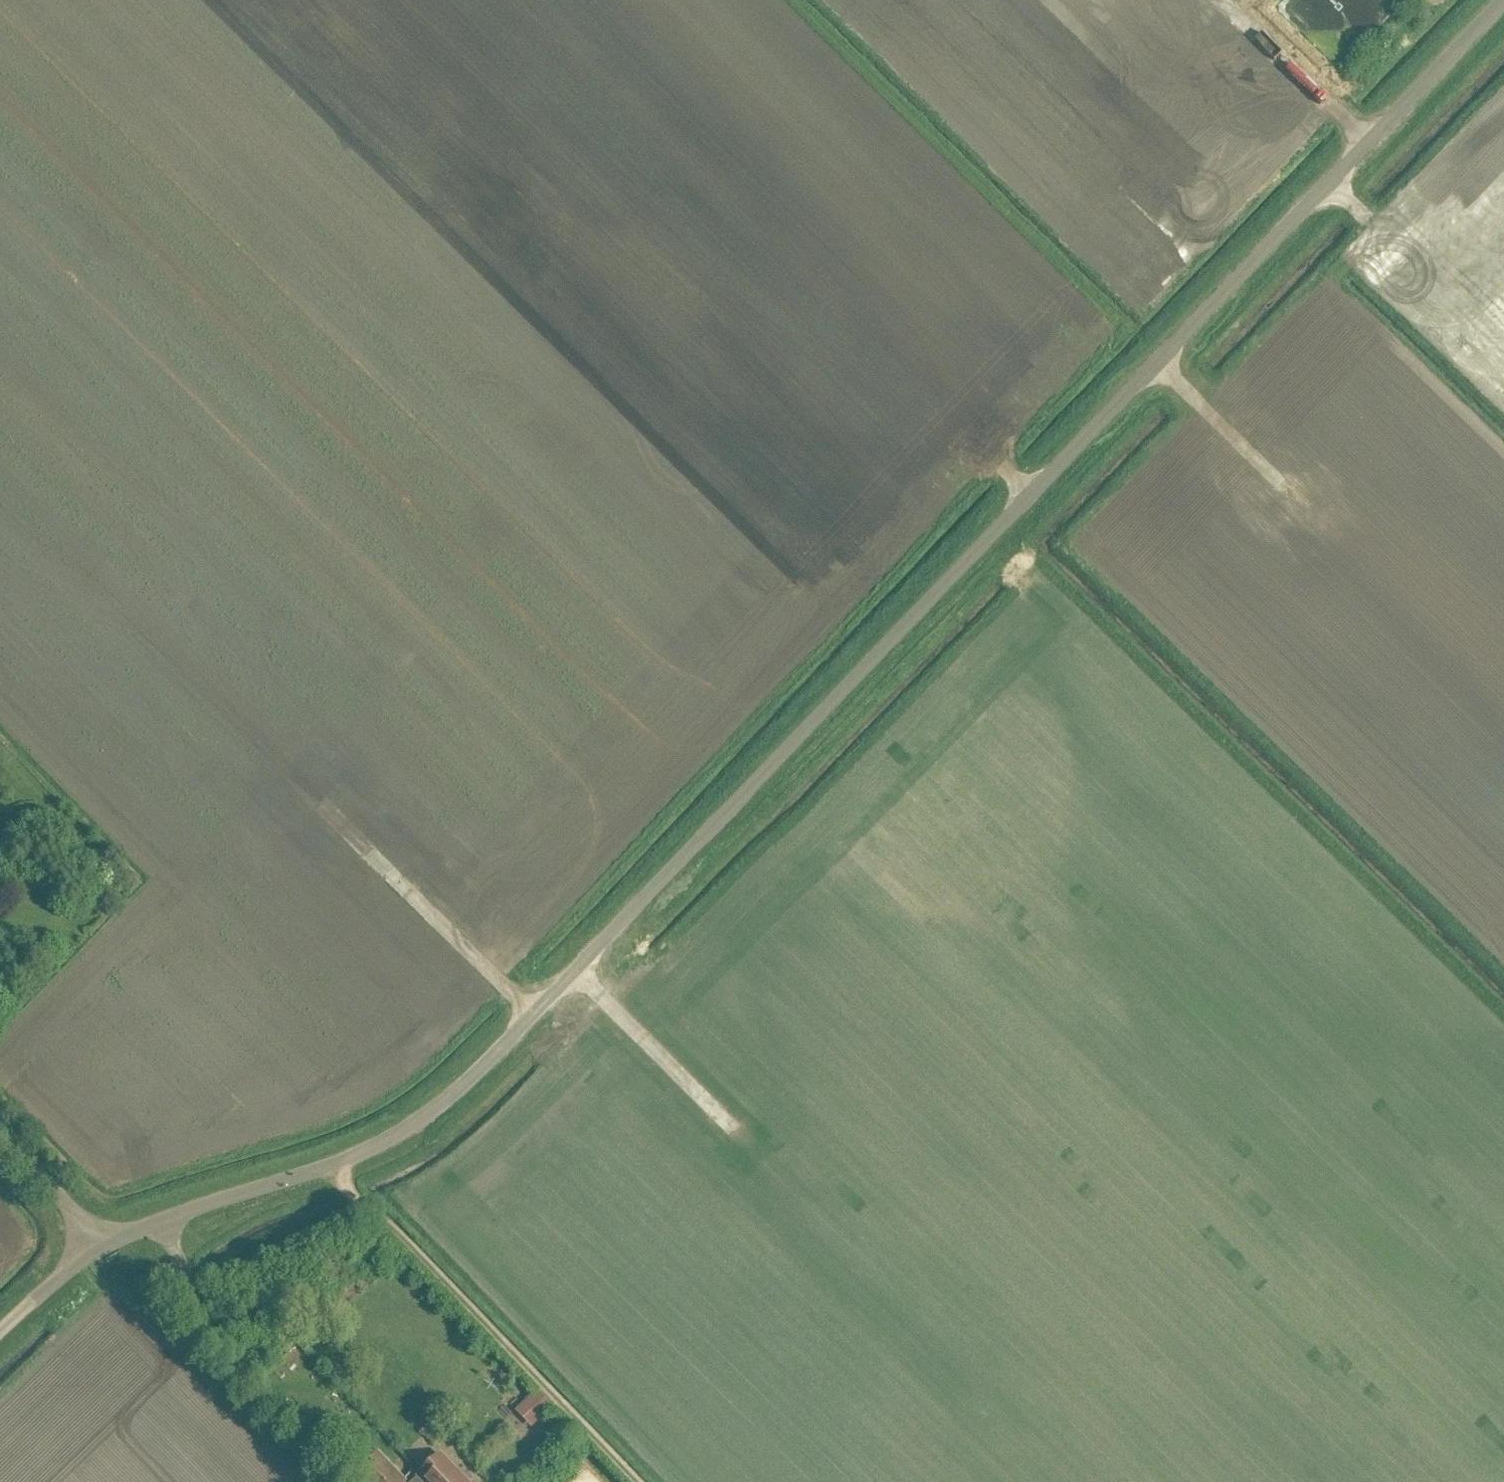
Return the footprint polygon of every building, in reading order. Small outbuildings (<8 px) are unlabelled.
[(532,1430),(553,1410),(537,1393),(516,1413),(532,1430)] [(378,1454),(359,1473),(363,1477),(359,1481),(360,1481),(404,1481),(378,1454)] [(440,1455),(416,1480),(418,1481),(466,1481),(440,1455)]
